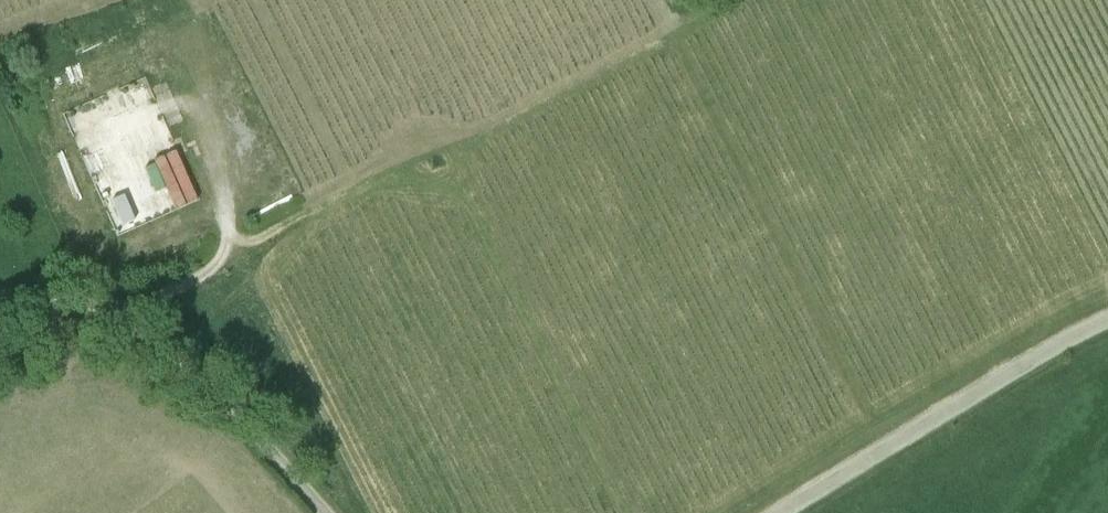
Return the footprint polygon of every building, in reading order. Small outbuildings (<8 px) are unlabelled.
[(157,153),(181,207),(203,197),(179,144),(157,153)] [(126,192),(128,203),(152,198),(150,187),(126,192)]
